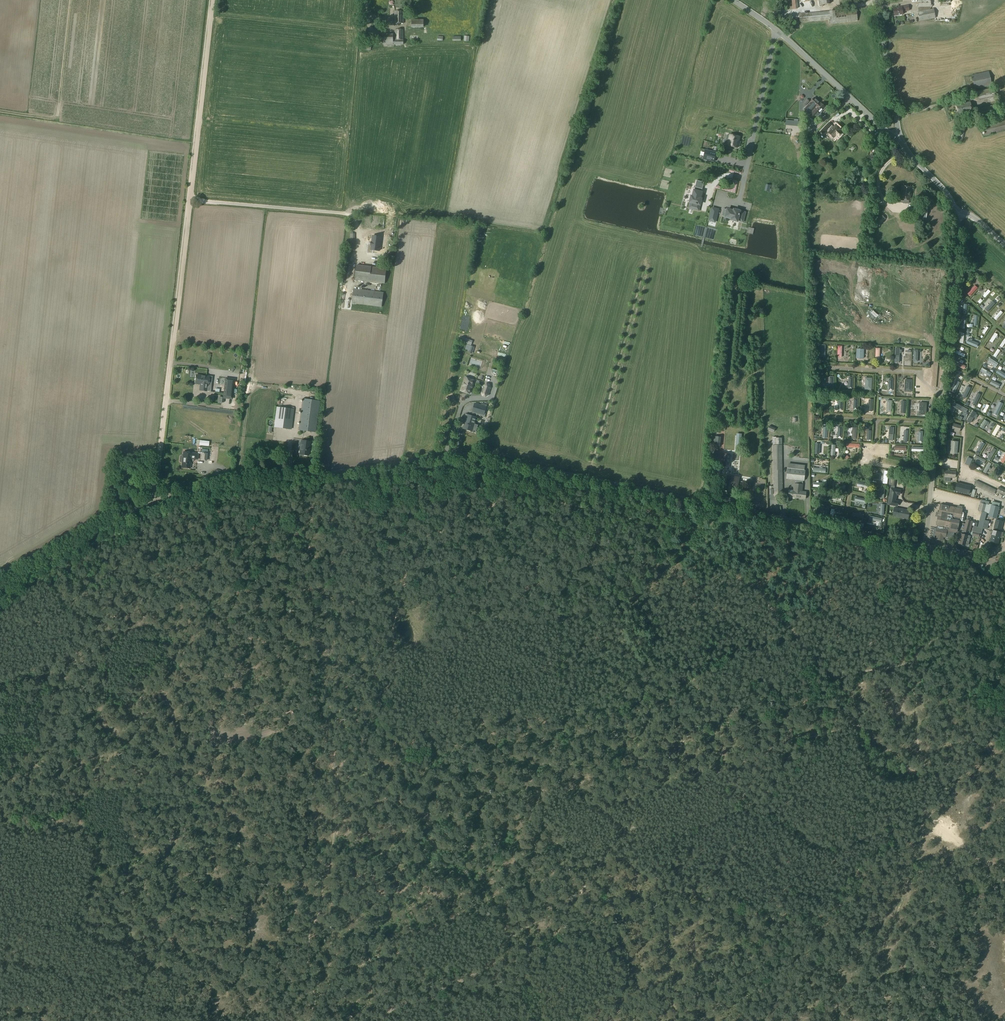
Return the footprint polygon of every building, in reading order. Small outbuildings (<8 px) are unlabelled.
[(902,8),(893,9),(895,16),(903,15),(902,12),(910,11),(909,5),(901,7),(902,8)] [(934,9),(932,9),(918,12),(920,21),(936,18),(935,14),(934,9)] [(404,12),(395,12),(395,23),(404,23),(404,12)] [(395,29),(395,39),(403,39),(404,29),(395,29)] [(383,34),(383,45),(393,45),(404,45),(404,40),(393,40),(393,34),(383,34)] [(989,73),(972,77),(975,89),(992,86),(989,73)] [(814,98),(804,109),(809,113),(810,114),(815,119),(818,116),(825,107),(820,103),(814,98)] [(970,102),(956,105),(959,115),(972,112),(970,102)] [(996,104),(990,106),(993,115),(998,113),(996,104)] [(990,106),(978,109),(980,118),(993,115),(990,106)] [(808,114),(805,117),(814,126),(815,125),(817,122),(818,121),(815,119),(810,114),(809,113),(808,114)] [(982,126),(985,136),(1004,130),(1004,121),(982,126)] [(821,132),(820,133),(823,136),(824,135),(826,132),(829,135),(833,139),(836,137),(838,138),(843,133),(841,132),(842,131),(835,125),(833,128),(832,127),(832,126),(829,123),(821,132)] [(960,126),(960,128),(958,132),(956,141),(962,143),(965,128),(960,126)] [(726,140),(728,141),(727,145),(737,148),(737,147),(739,147),(740,142),(738,141),(739,137),(730,135),(729,136),(727,135),(726,140)] [(714,161),(716,153),(705,150),(703,159),(714,161)] [(902,186),(900,199),(910,200),(912,187),(902,186)] [(691,203),(689,208),(698,210),(699,204),(698,204),(699,199),(702,188),(695,187),(692,197),(691,197),(690,202),(691,203)] [(715,222),(718,208),(711,207),(708,220),(715,222)] [(723,209),(721,216),(732,219),(731,220),(737,221),(737,220),(742,221),(745,213),(739,211),(739,213),(734,212),(734,211),(723,209)] [(915,209),(914,216),(926,218),(927,211),(915,209)] [(882,215),(876,220),(880,224),(885,219),(882,215)] [(377,251),(379,237),(370,236),(370,242),(369,242),(369,246),(369,249),(377,251)] [(357,265),(355,280),(385,284),(386,269),(357,265)] [(862,269),(854,270),(856,279),(860,279),(860,280),(863,279),(862,269)] [(837,271),(833,277),(840,283),(842,280),(843,281),(845,278),(837,271)] [(892,272),(891,281),(894,282),(894,283),(898,284),(900,274),(892,272)] [(911,274),(908,283),(912,284),(911,285),(914,287),(918,277),(911,274)] [(930,278),(926,286),(929,288),(928,289),(931,290),(936,281),(930,278)] [(967,294),(969,296),(977,288),(974,285),(967,294)] [(354,289),(352,303),(382,307),(383,293),(354,289)] [(830,292),(830,299),(839,301),(839,297),(841,297),(841,293),(830,292)] [(868,297),(866,306),(869,307),(869,308),(872,309),(876,299),(868,297)] [(886,300),(885,310),(889,310),(889,311),(892,312),(893,301),(886,300)] [(927,300),(927,310),(930,310),(930,311),(934,312),(935,301),(927,300)] [(992,301),(984,310),(987,312),(995,304),(992,301)] [(839,310),(828,313),(830,320),(839,318),(838,314),(840,314),(839,310)] [(996,320),(1002,313),(1000,311),(994,318),(996,320)] [(848,323),(842,331),(848,336),(854,328),(850,326),(851,325),(848,323)] [(864,325),(862,335),(870,337),(871,327),(868,327),(868,326),(864,325)] [(902,327),(899,328),(901,338),(908,337),(906,328),(903,328),(902,327)] [(920,328),(917,330),(920,340),(927,337),(924,328),(921,329),(920,328)] [(992,343),(997,334),(995,333),(989,341),(992,343)] [(969,340),(967,339),(966,343),(976,347),(978,343),(971,341),(972,339),(970,338),(969,340)] [(857,349),(856,359),(864,359),(864,349),(857,349)] [(990,358),(988,361),(994,365),(992,367),(995,368),(996,366),(998,364),(990,358)] [(953,361),(951,365),(962,370),(964,365),(953,361)] [(982,368),(980,371),(989,377),(991,374),(982,368)] [(997,369),(995,373),(1004,378),(1004,377),(1004,374),(997,369)] [(196,375),(195,384),(201,384),(201,386),(200,386),(199,390),(206,391),(207,385),(208,385),(209,377),(196,375)] [(464,376),(459,391),(470,394),(475,380),(464,376)] [(822,385),(822,389),(834,390),(834,377),(829,377),(829,385),(822,385)] [(226,379),(224,398),(232,399),(234,380),(226,379)] [(905,380),(904,392),(912,393),(912,380),(905,380)] [(951,392),(954,393),(959,383),(956,381),(951,392)] [(483,384),(480,392),(481,396),(485,397),(489,395),(491,388),(489,384),(486,383),(483,384)] [(977,393),(972,403),(976,405),(980,395),(977,393)] [(302,398),(298,430),(316,432),(320,401),(302,398)] [(998,402),(993,414),(997,416),(1002,404),(998,402)] [(474,403),(472,412),(483,415),(486,406),(474,403)] [(955,404),(952,408),(965,415),(968,410),(955,404)] [(730,417),(730,426),(738,425),(738,406),(732,407),(732,417),(730,417)] [(277,407),(274,427),(291,429),(293,409),(277,407)] [(972,412),(966,423),(970,425),(974,418),(975,419),(977,416),(976,415),(976,414),(972,412)] [(467,415),(463,428),(472,431),(476,418),(467,415)] [(986,424),(987,425),(989,423),(984,420),(979,427),(983,429),(986,424)] [(954,423),(951,430),(960,432),(962,425),(954,423)] [(997,425),(992,434),(995,436),(1000,426),(997,425)] [(301,441),(299,455),(308,456),(310,442),(301,441)] [(957,454),(958,441),(951,441),(950,453),(957,454)] [(782,445),(776,445),(773,445),(773,495),(783,495),(782,445)] [(993,448),(987,457),(990,459),(996,450),(993,448)] [(180,457),(180,461),(180,462),(182,462),(182,468),(190,468),(191,459),(197,459),(198,454),(183,452),(183,456),(181,456),(180,457)] [(975,455),(974,459),(984,464),(985,460),(975,455)] [(989,467),(991,464),(988,462),(983,472),(985,473),(988,469),(989,470),(990,468),(989,467)] [(997,479),(1002,468),(997,466),(993,477),(997,479)] [(787,468),(786,479),(804,481),(806,470),(787,468)] [(858,468),(857,472),(865,473),(864,475),(868,476),(869,474),(870,475),(870,471),(858,468)] [(725,480),(723,490),(729,491),(729,489),(737,490),(739,478),(732,476),(731,481),(725,480)] [(992,496),(995,488),(975,481),(972,489),(992,496)] [(970,486),(957,483),(954,491),(968,494),(970,486)] [(797,491),(798,484),(794,484),(793,490),(789,490),(788,497),(796,498),(797,495),(799,495),(800,491),(797,491)] [(806,492),(802,491),(803,484),(798,484),(797,491),(800,491),(799,495),(797,495),(796,498),(805,499),(806,492)] [(1004,492),(1004,490),(998,487),(996,491),(1004,495),(1004,492)] [(891,488),(887,505),(898,507),(899,502),(895,501),(897,496),(900,496),(901,491),(891,488)] [(981,499),(978,511),(984,512),(986,504),(989,505),(989,502),(981,499)] [(937,528),(935,535),(938,536),(938,538),(941,539),(942,536),(945,537),(947,530),(949,531),(950,528),(957,530),(959,521),(963,522),(965,512),(961,511),(962,509),(941,505),(938,516),(936,524),(937,524),(937,528)] [(990,505),(987,516),(989,517),(996,518),(999,507),(998,507),(990,505)] [(894,507),(892,516),(908,519),(910,511),(894,507)] [(961,534),(958,543),(965,545),(966,544),(968,545),(970,536),(968,535),(967,535),(968,532),(971,521),(969,520),(966,519),(963,531),(963,534),(961,534)] [(992,530),(990,542),(994,543),(998,543),(999,538),(1000,538),(1002,537),(1002,533),(1002,532),(1000,532),(1002,521),(995,520),(993,530),(992,530)]
